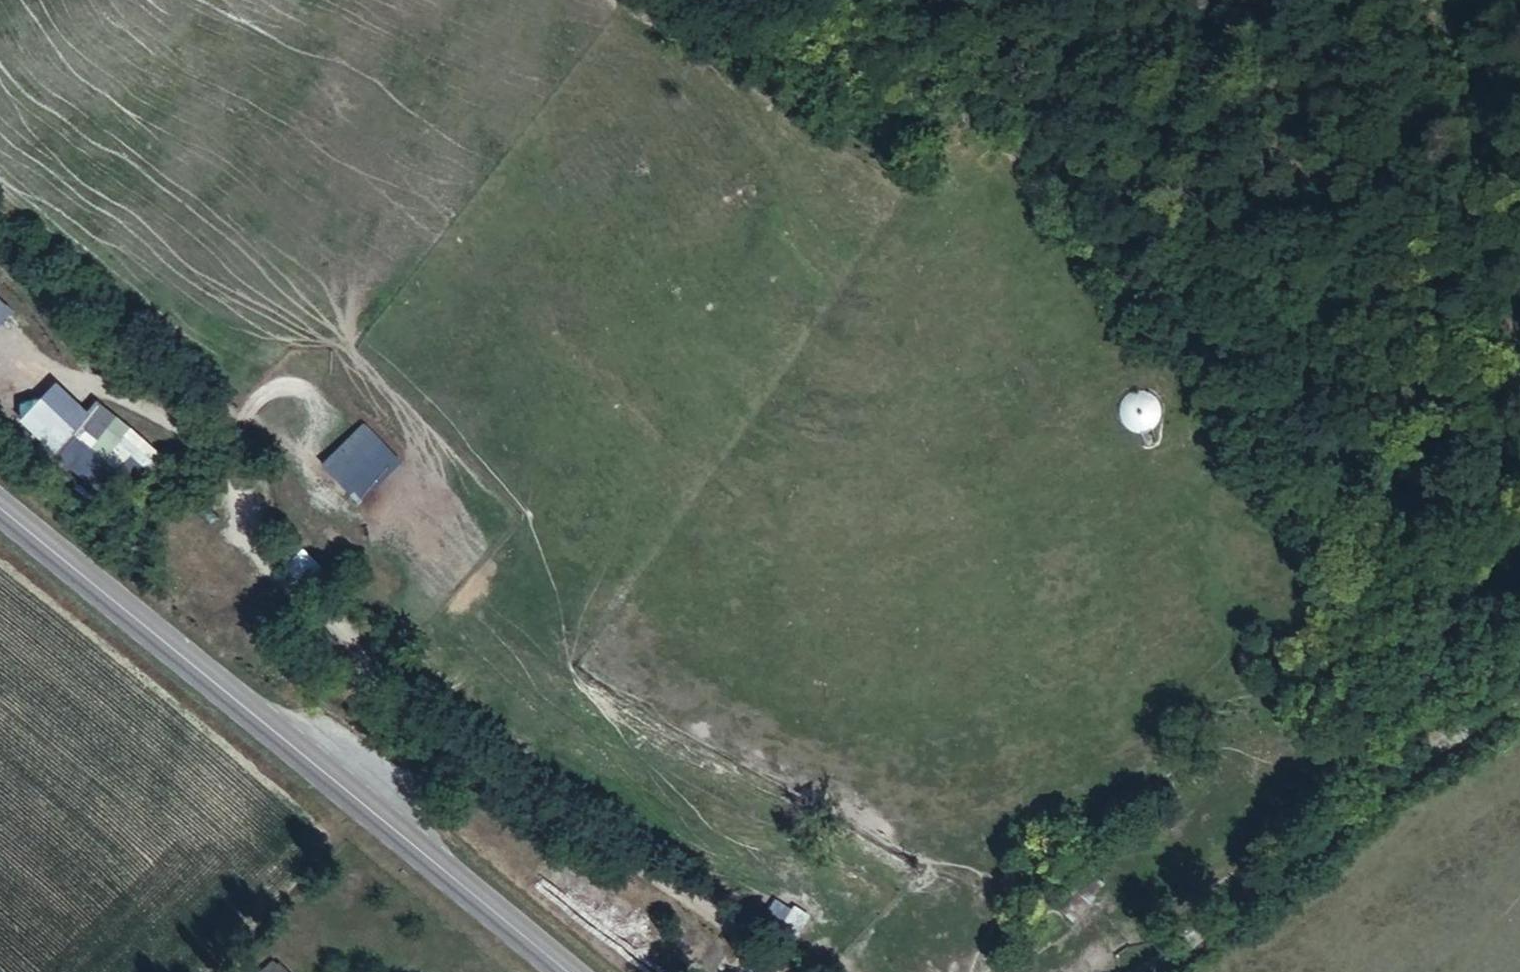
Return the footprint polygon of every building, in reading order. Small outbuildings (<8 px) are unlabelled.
[(104,463),(110,456),(138,480),(161,453),(98,400),(70,434),(104,463)] [(364,421),(321,463),(359,502),(402,460),(364,421)]
